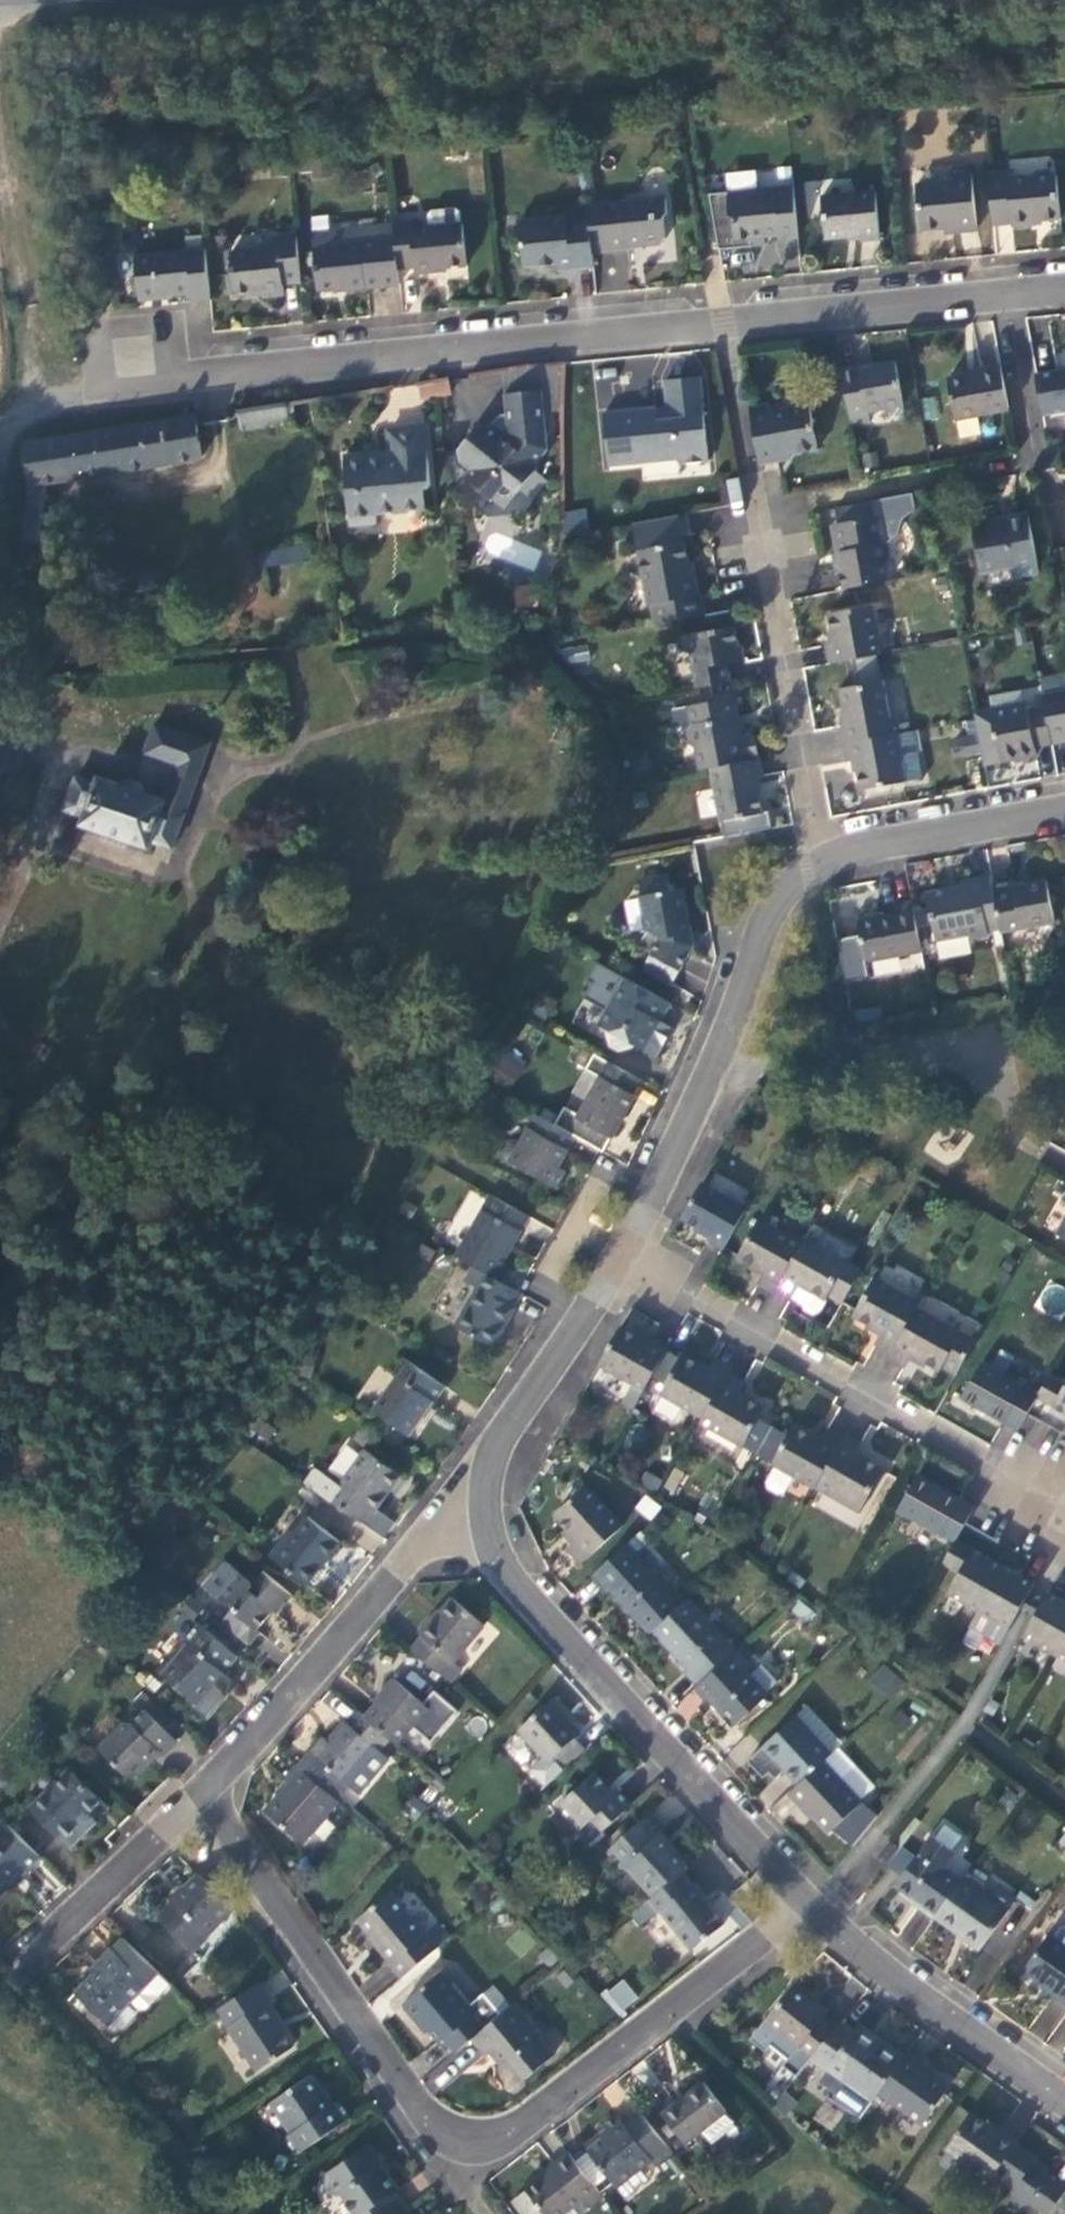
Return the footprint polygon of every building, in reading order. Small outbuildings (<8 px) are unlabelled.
[(954,242),(975,241),(970,182),(950,183),(951,190),(915,193),(919,240),(954,237),(954,242)] [(1030,232),(1058,231),(1056,188),(1051,182),(1037,182),(1030,191),(1008,192),(1007,184),(986,185),(988,235),(1009,235),(1009,237),(1030,236),(1030,232)] [(777,250),(795,249),(789,197),(728,203),(733,250),(748,249),(748,253),(763,252),(763,248),(777,246),(777,250)] [(861,250),(880,247),(875,198),(818,205),(823,249),(860,245),(861,250)] [(644,258),(659,257),(661,250),(660,234),(666,225),(667,208),(586,215),(586,220),(590,264),(626,261),(625,254),(640,253),(644,258)] [(434,276),(463,274),(459,223),(454,218),(431,219),(427,224),(428,237),(411,238),(411,233),(391,235),(395,279),(414,277),(415,282),(434,281),(434,276)] [(556,282),(592,278),(590,264),(586,220),(563,222),(563,229),(517,234),(521,278),(555,274),(556,282)] [(344,302),(397,297),(395,279),(391,235),(355,239),(357,256),(346,257),(344,240),(308,244),(313,301),(343,298),(344,302)] [(279,295),(298,293),(293,243),(274,245),(275,252),(257,254),(253,260),(229,263),(231,282),(225,286),(226,306),(260,302),(260,308),(280,306),(279,295)] [(187,313),(206,311),(202,256),(184,258),(185,263),(134,267),(138,313),(159,312),(159,306),(186,305),(187,313)] [(610,288),(628,285),(625,267),(607,270),(610,288)] [(1055,350),(1057,366),(1064,365),(1064,348),(1055,350)] [(535,375),(502,378),(506,434),(515,434),(516,449),(498,450),(484,438),(474,439),(458,458),(459,471),(472,484),(465,490),(489,510),(505,494),(515,503),(536,479),(535,475),(546,464),(544,426),(563,424),(562,374),(535,375)] [(858,374),(838,378),(848,434),(868,430),(866,424),(900,417),(892,374),(859,380),(858,374)] [(617,377),(593,380),(597,411),(622,407),(617,377)] [(1007,421),(1000,378),(979,381),(979,384),(947,390),(954,430),(1007,421)] [(1035,385),(1042,429),(1064,425),(1064,380),(1035,385)] [(665,417),(603,425),(610,474),(677,465),(678,473),(708,469),(696,384),(661,389),(665,417)] [(448,389),(420,393),(421,406),(448,405),(448,389)] [(924,419),(939,418),(937,396),(922,397),(924,419)] [(282,416),(235,423),(239,444),(285,437),(282,416)] [(747,418),(757,474),(776,471),(778,467),(788,465),(789,469),(816,464),(808,418),(767,425),(766,416),(747,418)] [(193,428),(26,456),(24,461),(29,493),(20,550),(36,551),(43,493),(202,470),(193,428)] [(395,462),(342,467),(348,536),(374,534),(374,523),(422,519),(420,496),(428,496),(423,438),(393,441),(395,462)] [(730,513),(744,511),(738,477),(725,479),(730,513)] [(562,512),(565,538),(589,535),(586,509),(562,512)] [(837,580),(840,600),(886,591),(883,574),(887,569),(884,551),(878,548),(871,512),(833,519),(836,533),(829,539),(833,562),(837,561),(840,580),(837,580)] [(993,523),(969,528),(979,585),(1012,578),(1014,590),(1037,586),(1027,530),(995,536),(993,523)] [(687,583),(677,524),(629,532),(639,594),(644,593),(650,633),(701,624),(697,603),(695,603),(691,583),(687,583)] [(328,554),(258,565),(260,578),(330,568),(328,554)] [(157,581),(133,584),(135,602),(159,600),(157,581)] [(822,656),(825,673),(875,664),(866,616),(826,624),(832,654),(822,656)] [(735,671),(729,637),(678,646),(681,659),(682,664),(688,663),(693,696),(727,690),(724,673),(735,671)] [(587,645),(564,647),(565,662),(588,660),(587,645)] [(1036,692),(1041,721),(1048,756),(1064,753),(1064,686),(1036,692)] [(836,734),(840,754),(886,746),(876,691),(836,698),(843,733),(836,734)] [(754,768),(749,743),(733,746),(730,732),(734,725),(730,707),(683,716),(687,734),(681,740),(684,755),(691,760),(694,780),(707,777),(754,768)] [(1032,759),(1048,756),(1041,721),(1026,724),(1024,715),(970,726),(980,778),(1034,767),(1032,759)] [(208,755),(152,735),(141,766),(175,778),(164,810),(97,787),(94,795),(74,788),(63,822),(82,829),(80,837),(148,860),(150,853),(172,861),(208,755)] [(840,754),(843,772),(851,770),(856,801),(898,793),(889,746),(886,746),(840,754)] [(757,787),(754,768),(707,777),(716,831),(757,824),(751,788),(757,787)] [(670,997),(691,962),(688,946),(690,946),(682,898),(669,901),(666,885),(639,890),(642,907),(638,907),(644,942),(657,950),(641,980),(670,997)] [(961,898),(926,903),(934,952),(966,947),(967,952),(988,949),(987,943),(999,941),(991,896),(990,888),(960,893),(961,898)] [(1013,892),(991,896),(999,941),(1000,946),(1053,937),(1045,895),(1015,901),(1013,892)] [(896,926),(856,933),(863,975),(921,965),(913,913),(895,916),(896,926)] [(652,1067),(668,1038),(655,1031),(665,1013),(622,989),(595,1036),(602,1041),(605,1054),(617,1061),(632,1056),(652,1067)] [(512,1088),(527,1060),(506,1049),(491,1077),(512,1088)] [(629,1105),(637,1091),(606,1074),(574,1131),(610,1151),(634,1108),(629,1105)] [(556,1178),(572,1147),(533,1126),(507,1174),(554,1200),(563,1182),(556,1178)] [(706,1251),(723,1260),(745,1220),(700,1195),(680,1231),(708,1246),(706,1251)] [(500,1275),(526,1228),(488,1207),(454,1269),(470,1278),(501,1295),(509,1280),(500,1275)] [(1055,1246),(1064,1252),(1064,1228),(1055,1246)] [(755,1294),(772,1304),(774,1300),(801,1253),(758,1229),(736,1268),(761,1282),(755,1294)] [(810,1326),(817,1326),(828,1307),(841,1315),(860,1281),(803,1249),(801,1253),(774,1300),(801,1315),(802,1322),(810,1326)] [(511,1318),(518,1305),(501,1295),(470,1278),(463,1291),(475,1298),(454,1336),(492,1358),(513,1319),(511,1318)] [(874,1355),(890,1364),(915,1319),(918,1314),(873,1289),(852,1327),(881,1343),(874,1355)] [(939,1378),(955,1387),(974,1352),(915,1319),(890,1364),(887,1369),(902,1377),(908,1366),(937,1382),(939,1378)] [(647,1354),(619,1338),(597,1377),(630,1396),(619,1415),(632,1422),(667,1358),(650,1349),(647,1354)] [(708,1381),(680,1365),(658,1404),(701,1429),(727,1382),(730,1377),(715,1368),(708,1381)] [(407,1447),(443,1397),(401,1368),(389,1385),(394,1388),(370,1421),(407,1447)] [(960,1412),(1016,1443),(1034,1411),(1037,1406),(980,1375),(960,1412)] [(744,1392),(727,1382),(701,1429),(698,1435),(742,1459),(764,1420),(737,1404),(744,1392)] [(1064,1428),(1064,1393),(1049,1384),(1037,1406),(1034,1411),(1064,1428)] [(787,1445),(772,1436),(756,1466),(814,1499),(841,1449),(825,1439),(819,1450),(792,1436),(787,1445)] [(860,1452),(844,1443),(841,1449),(814,1499),(858,1524),(882,1481),(853,1465),(860,1452)] [(373,1525),(400,1488),(364,1462),(338,1498),(314,1481),(304,1495),(359,1534),(368,1521),(373,1525)] [(974,1518),(917,1485),(896,1522),(952,1555),(955,1551),(974,1518)] [(650,1521),(661,1506),(644,1493),(633,1509),(650,1521)] [(565,1559),(579,1575),(622,1537),(586,1497),(554,1525),(565,1538),(561,1543),(571,1554),(565,1559)] [(306,1597),(340,1554),(307,1529),(293,1547),(288,1543),(268,1568),(306,1597)] [(1020,1586),(955,1551),(952,1555),(941,1576),(957,1584),(944,1606),(1008,1642),(1018,1623),(1027,1606),(1033,1596),(1020,1586)] [(626,1618),(650,1644),(653,1641),(680,1617),(625,1556),(593,1586),(624,1619),(626,1618)] [(276,1626),(291,1607),(262,1583),(252,1595),(239,1584),(218,1609),(228,1617),(216,1631),(247,1657),(259,1643),(255,1641),(271,1622),(276,1626)] [(1048,1604),(1042,1614),(1032,1631),(1022,1650),(1064,1674),(1064,1613),(1048,1604)] [(1042,1614),(1027,1606),(1018,1623),(1032,1631),(1042,1614)] [(420,1645),(408,1660),(440,1685),(450,1673),(453,1675),(484,1637),(449,1609),(432,1631),(428,1628),(416,1642),(420,1645)] [(683,1682),(697,1698),(736,1662),(688,1609),(680,1617),(653,1641),(687,1679),(683,1682)] [(223,1683),(236,1668),(197,1636),(184,1652),(189,1656),(175,1673),(167,1666),(154,1681),(195,1716),(219,1688),(229,1697),(234,1692),(223,1683)] [(708,1708),(733,1736),(767,1705),(744,1680),(749,1674),(737,1661),(736,1662),(697,1698),(695,1699),(705,1711),(708,1708)] [(381,1707),(363,1730),(388,1750),(395,1756),(426,1719),(391,1690),(378,1705),(381,1707)] [(578,1744),(549,1712),(516,1742),(546,1775),(552,1769),(563,1781),(585,1762),(573,1749),(578,1744)] [(161,1767),(175,1753),(141,1721),(129,1734),(120,1733),(96,1758),(127,1787),(137,1788),(159,1765),(161,1767)] [(321,1750),(297,1779),(337,1813),(348,1800),(343,1796),(374,1759),(378,1762),(388,1750),(363,1730),(354,1722),(345,1734),(342,1731),(325,1753),(321,1750)] [(785,1781),(798,1795),(823,1772),(831,1765),(796,1726),(759,1760),(781,1784),(785,1781)] [(802,1816),(828,1844),(861,1814),(823,1772),(798,1795),(787,1805),(799,1819),(802,1816)] [(287,1794),(263,1822),(301,1854),(337,1813),(297,1779),(295,1777),(284,1790),(287,1794)] [(86,1824),(100,1810),(70,1780),(30,1821),(69,1858),(94,1832),(86,1824)] [(610,1804),(593,1785),(557,1819),(579,1842),(591,1830),(603,1843),(631,1817),(615,1800),(610,1804)] [(662,1846),(646,1828),(605,1865),(621,1883),(625,1879),(651,1908),(680,1883),(685,1878),(659,1848),(662,1846)] [(38,1870),(2,1833),(0,1835),(0,1898),(15,1883),(26,1894),(30,1890),(24,1883),(38,1870)] [(917,1917),(935,1929),(960,1893),(943,1882),(956,1862),(931,1845),(896,1896),(920,1913),(917,1917)] [(889,1852),(877,1866),(887,1875),(899,1861),(889,1852)] [(692,1896),(680,1883),(651,1908),(646,1913),(658,1926),(660,1924),(692,1960),(723,1932),(704,1912),(707,1909),(693,1895),(692,1896)] [(173,1913),(157,1929),(191,1960),(204,1945),(206,1947),(232,1919),(197,1887),(184,1902),(186,1903),(175,1914),(173,1913)] [(935,1929),(979,1960),(1006,1921),(962,1890),(960,1893),(935,1929)] [(388,1978),(399,1991),(437,1959),(390,1904),(357,1932),(379,1958),(377,1960),(390,1976),(388,1978)] [(1064,2013),(1064,1939),(1060,1939),(1053,1949),(1049,1946),(1025,1981),(1055,2002),(1053,2005),(1064,2013)] [(99,1980),(76,2003),(109,2036),(129,2016),(138,2024),(145,2023),(171,1997),(123,1950),(96,1977),(99,1980)] [(620,2016),(640,1997),(620,1977),(600,1995),(620,2016)] [(445,2051),(455,2064),(470,2052),(486,2039),(443,1984),(401,2017),(417,2038),(423,2034),(440,2056),(445,2051)] [(828,2013),(794,1985),(751,2040),(767,2053),(771,2046),(789,2060),(784,2067),(797,2077),(813,2059),(837,2027),(824,2017),(828,2013)] [(269,2014),(257,1996),(216,2022),(256,2084),(291,2061),(273,2033),(276,2032),(265,2016),(269,2014)] [(518,2086),(523,2092),(554,2067),(538,2048),(540,2046),(515,2015),(486,2039),(470,2052),(484,2069),(488,2066),(499,2079),(510,2092),(518,2086)] [(857,2030),(843,2019),(837,2027),(813,2059),(872,2104),(881,2092),(905,2059),(861,2025),(857,2030)] [(937,2071),(910,2052),(905,2059),(881,2092),(925,2124),(952,2087),(935,2074),(937,2071)] [(331,2116),(311,2088),(271,2115),(291,2144),(284,2149),(296,2167),(350,2130),(337,2112),(331,2116)] [(703,2092),(662,2125),(685,2155),(699,2143),(709,2155),(733,2136),(723,2124),(726,2122),(703,2092)] [(1003,2133),(973,2112),(948,2149),(977,2169),(972,2177),(986,2187),(996,2173),(1016,2144),(1019,2140),(1004,2131),(1003,2133)] [(608,2145),(586,2162),(615,2199),(649,2172),(654,2179),(671,2165),(637,2123),(623,2134),(617,2127),(602,2139),(608,2145)] [(1016,2144),(996,2173),(1016,2187),(1013,2191),(1015,2199),(1023,2205),(1031,2204),(1046,2213),(1050,2213),(1064,2192),(1064,2188),(1050,2177),(1050,2169),(1037,2160),(1038,2158),(1016,2144)] [(367,2157),(325,2186),(324,2204),(341,2207),(346,2213),(400,2213),(393,2204),(397,2201),(367,2157)] [(555,2178),(508,2213),(579,2213),(581,2212),(583,2213),(595,2213),(602,2209),(567,2164),(553,2175),(555,2178)]
